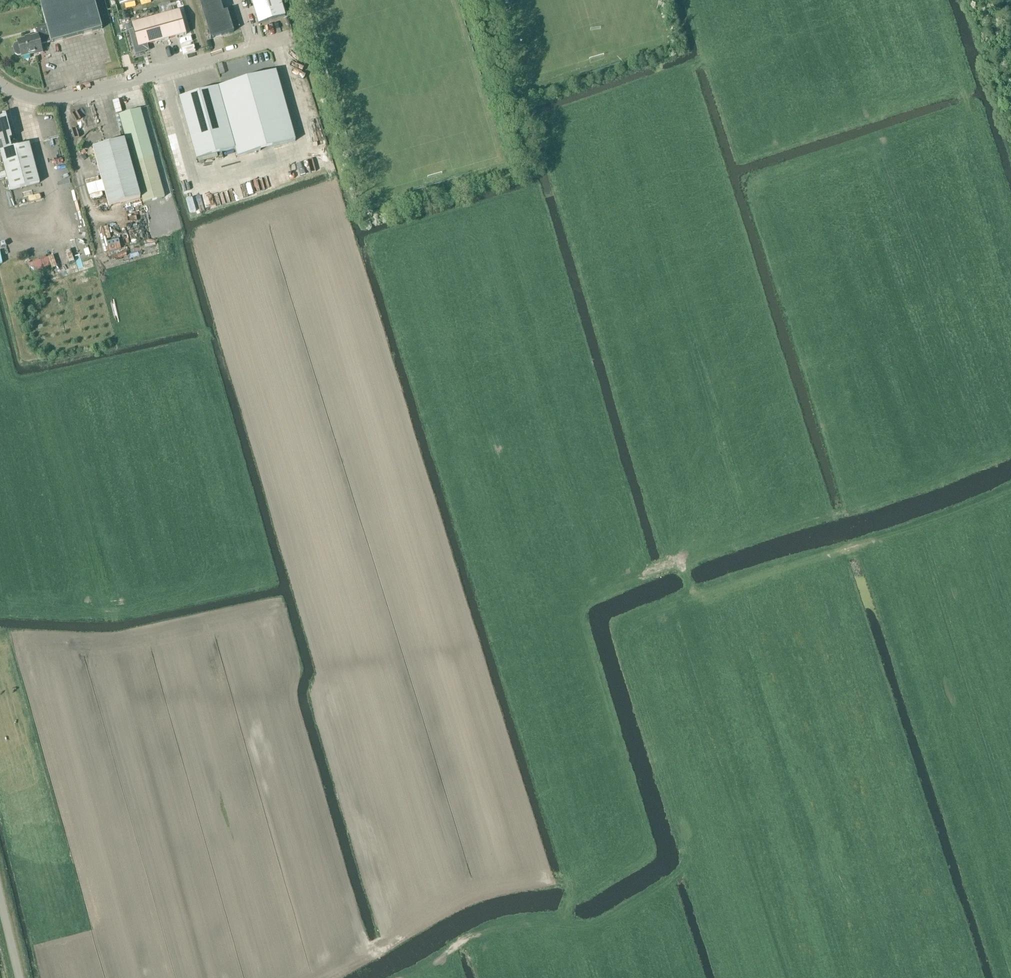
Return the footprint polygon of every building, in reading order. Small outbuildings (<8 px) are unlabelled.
[(102,29),(94,0),(55,0),(40,4),(46,26),(35,29),(37,36),(17,41),(18,43),(14,44),(13,47),(15,54),(18,56),(21,55),(22,57),(34,54),(34,55),(42,53),(40,45),(51,42),(51,43),(102,29)] [(211,39),(234,32),(227,11),(223,13),(220,0),(199,0),(211,39)] [(280,0),(251,0),(258,25),(285,17),(280,0)] [(131,26),(133,31),(129,32),(136,56),(146,54),(145,50),(149,49),(148,47),(187,36),(180,12),(131,26)] [(237,157),(295,141),(276,71),(218,87),(218,88),(226,115),(237,157)] [(230,132),(226,115),(218,88),(179,98),(196,160),(235,149),(230,132)] [(113,100),(116,112),(121,110),(119,99),(113,100)] [(143,203),(164,197),(140,109),(119,115),(143,203)] [(0,154),(10,191),(39,184),(29,144),(12,149),(9,140),(12,139),(5,115),(3,115),(0,117),(0,154)] [(140,199),(131,164),(124,140),(93,149),(102,181),(99,182),(98,178),(86,181),(89,195),(90,195),(91,200),(103,197),(102,192),(105,191),(109,208),(140,199)] [(119,239),(105,243),(107,251),(121,247),(119,239)] [(52,265),(53,269),(75,262),(71,249),(29,262),(32,271),(52,265)]
